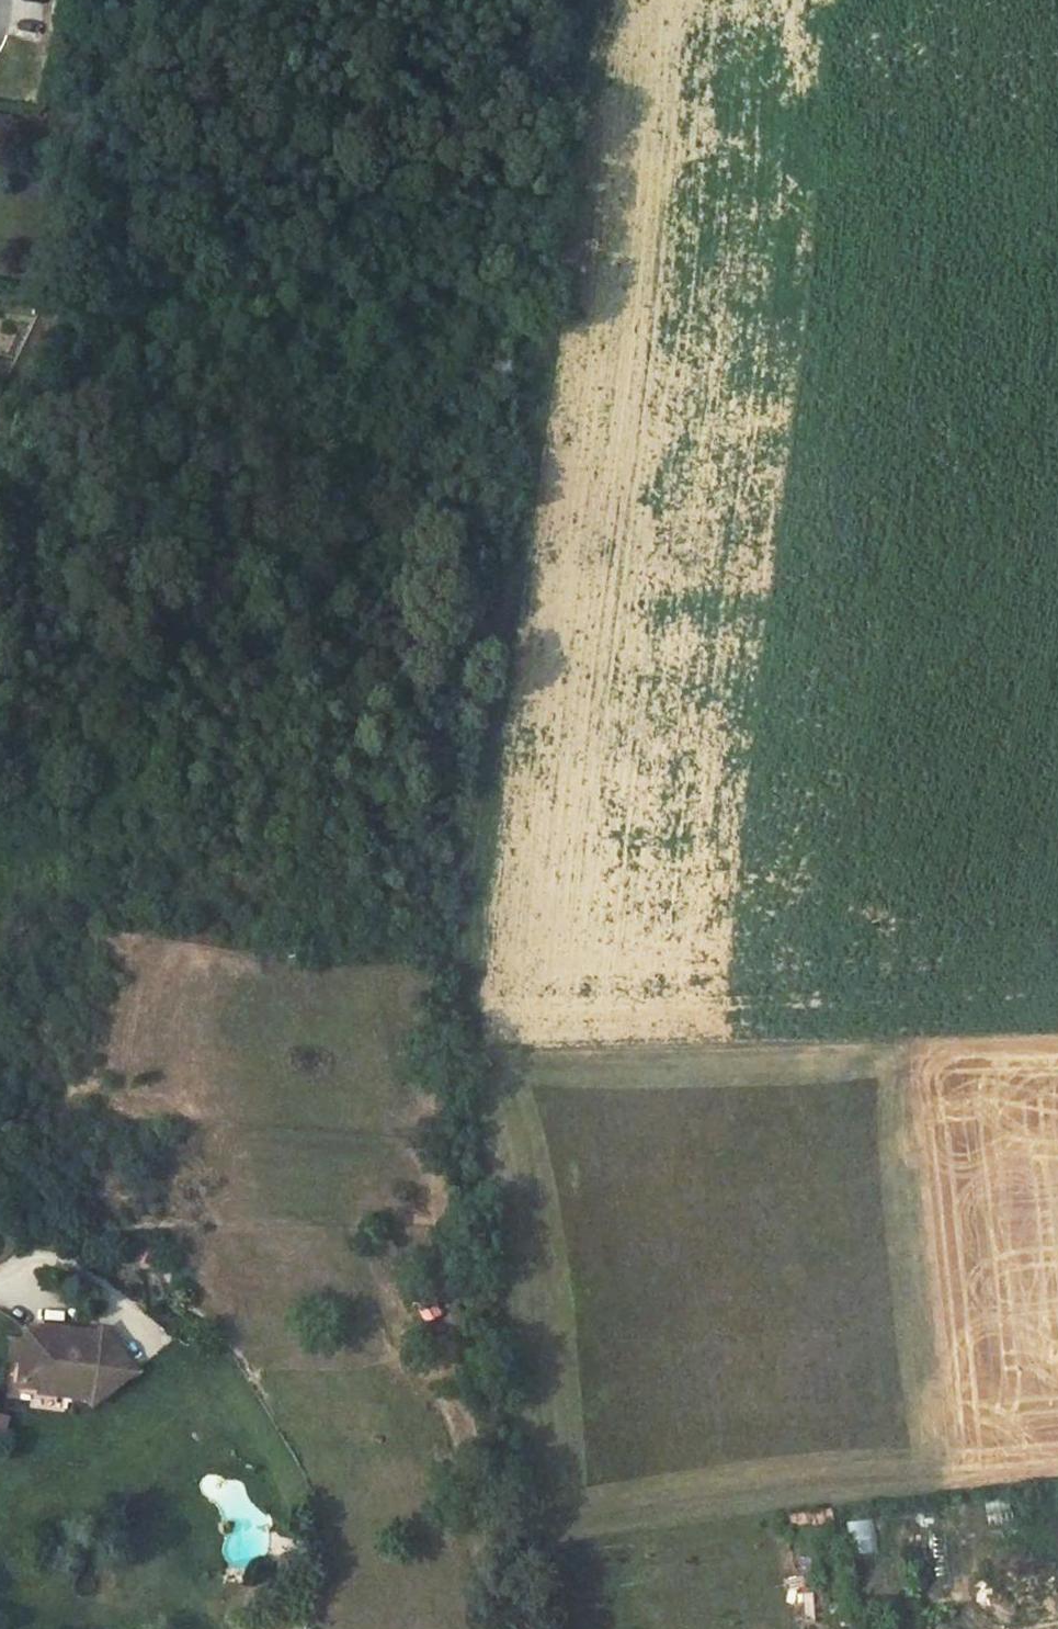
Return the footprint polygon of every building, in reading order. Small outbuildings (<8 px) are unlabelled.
[(11,138),(13,114),(0,113),(0,137),(11,138)] [(44,1388),(78,1392),(77,1402),(88,1418),(131,1388),(96,1336),(84,1343),(74,1350),(50,1346),(51,1339),(28,1335),(20,1394),(43,1397),(44,1388)] [(84,1343),(51,1339),(50,1346),(74,1350),(84,1343)] [(78,1392),(44,1388),(43,1397),(77,1402),(78,1392)] [(11,1414),(0,1412),(0,1433),(6,1435),(11,1414)]
